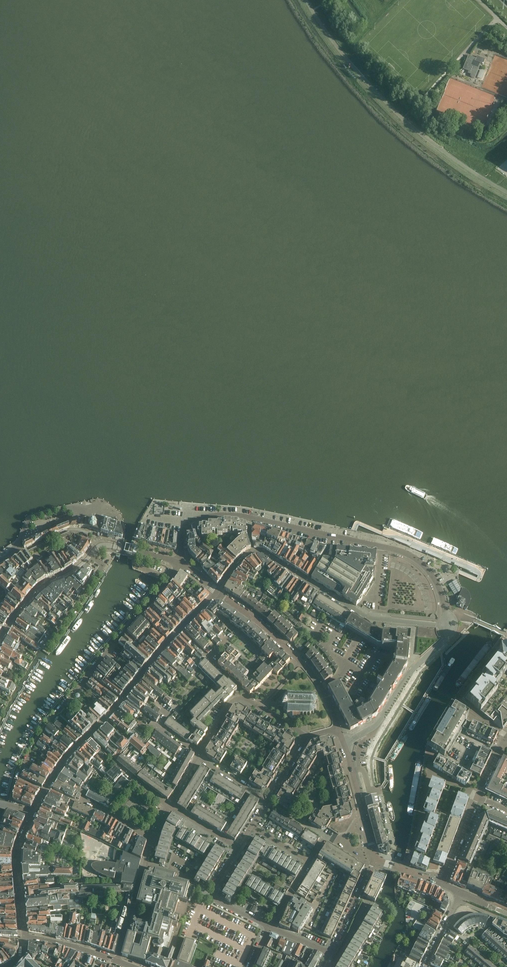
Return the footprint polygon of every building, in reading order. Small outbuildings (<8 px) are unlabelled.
[(470,77),(475,79),(480,64),(483,65),(485,60),(477,57),(476,59),(468,56),(463,69),(469,72),(468,74),(471,75),(470,77)] [(117,525),(118,525),(115,525),(116,521),(116,520),(115,520),(104,517),(103,517),(103,518),(102,521),(100,521),(99,525),(101,525),(101,531),(102,531),(101,533),(114,536),(121,538),(122,538),(123,536),(120,528),(119,528),(120,528),(120,527),(119,526),(118,525),(117,525)] [(85,528),(88,518),(83,519),(79,520),(77,521),(78,523),(80,524),(79,528),(85,528)] [(91,530),(92,530),(94,531),(95,531),(100,533),(101,533),(102,531),(101,531),(101,525),(99,525),(100,521),(98,520),(97,519),(97,520),(97,521),(96,524),(95,523),(93,523),(93,522),(94,518),(93,518),(92,518),(88,518),(85,528),(90,529),(89,530),(90,530),(91,530)] [(221,524),(213,523),(212,535),(222,536),(223,534),(227,534),(227,533),(230,533),(231,521),(221,521),(221,524)] [(230,533),(233,533),(237,534),(237,535),(238,538),(247,535),(246,532),(246,524),(240,524),(240,522),(231,521),(230,533)] [(58,532),(67,529),(70,527),(68,524),(67,524),(66,522),(58,525),(59,528),(56,529),(58,532)] [(199,526),(199,533),(199,536),(199,537),(201,537),(201,538),(207,538),(207,535),(212,535),(213,523),(206,523),(206,526),(199,526)] [(259,535),(266,537),(266,536),(267,536),(267,535),(268,535),(269,534),(271,534),(272,531),(269,530),(264,529),(261,528),(255,526),(253,525),(252,526),(252,538),(259,538),(259,535)] [(134,541),(140,542),(145,528),(146,529),(146,527),(140,526),(140,527),(134,541)] [(141,542),(146,544),(151,530),(146,529),(145,528),(140,542),(141,542)] [(146,544),(153,545),(156,531),(151,529),(151,530),(146,544)] [(161,532),(156,531),(153,545),(158,546),(161,532)] [(281,534),(272,531),(271,534),(269,534),(268,535),(267,535),(267,536),(266,538),(277,543),(277,542),(281,534)] [(166,533),(161,532),(158,546),(164,548),(166,533)] [(201,547),(203,545),(201,543),(196,538),(197,538),(195,533),(193,532),(191,532),(191,534),(191,535),(187,536),(187,545),(195,544),(195,542),(201,547)] [(39,533),(32,536),(33,539),(35,543),(42,540),(41,536),(40,536),(39,533)] [(286,535),(281,534),(277,542),(281,543),(280,545),(278,544),(277,547),(281,549),(283,544),(286,535)] [(251,549),(249,543),(247,535),(238,538),(239,540),(235,544),(243,553),(246,550),(251,549)] [(290,537),(286,535),(283,544),(281,549),(275,557),(279,559),(286,547),(287,544),(290,537)] [(32,536),(23,541),(24,544),(23,546),(25,549),(27,547),(35,543),(33,539),(32,536)] [(83,538),(82,538),(80,545),(88,549),(89,546),(91,542),(83,538)] [(259,538),(252,538),(254,547),(255,548),(263,548),(264,543),(262,543),(262,539),(259,538)] [(298,539),(293,538),(289,547),(290,547),(294,549),(298,539)] [(394,540),(410,546),(411,544),(401,540),(399,539),(398,539),(396,539),(394,538),(394,540)] [(265,539),(264,543),(263,548),(263,549),(267,551),(271,542),(270,541),(265,539)] [(302,541),(298,539),(294,549),(293,551),(291,553),(295,555),(297,551),(298,550),(302,541)] [(307,542),(302,541),(298,550),(297,551),(298,552),(299,548),(301,549),(300,552),(302,553),(307,542)] [(271,554),(275,546),(276,545),(271,542),(267,551),(271,554)] [(314,544),(307,542),(302,553),(303,553),(303,554),(308,556),(314,544)] [(190,555),(196,550),(195,548),(196,548),(195,546),(197,546),(195,543),(195,544),(187,545),(188,550),(190,555)] [(88,549),(80,545),(78,544),(74,550),(82,557),(84,554),(88,549)] [(235,544),(227,552),(236,560),(243,553),(235,544)] [(318,545),(314,544),(308,556),(309,556),(312,557),(311,557),(312,558),(313,556),(318,545)] [(208,556),(211,558),(211,559),(212,558),(210,557),(213,553),(211,552),(203,545),(201,547),(199,550),(203,553),(207,556),(208,556)] [(318,545),(313,556),(312,558),(313,559),(317,562),(325,549),(326,548),(325,548),(325,547),(318,545)] [(31,554),(38,550),(40,549),(39,546),(27,552),(30,556),(31,555),(31,554)] [(221,547),(219,549),(217,548),(218,547),(217,546),(211,552),(213,553),(215,555),(218,551),(221,553),(233,563),(236,560),(227,552),(221,547)] [(277,547),(275,546),(271,554),(272,555),(272,554),(275,557),(281,549),(277,547)] [(279,559),(282,561),(289,548),(286,547),(279,559)] [(282,561),(286,563),(291,553),(293,551),(289,549),(290,547),(289,547),(289,548),(282,561)] [(77,561),(82,557),(74,550),(71,548),(68,551),(77,561)] [(329,548),(311,578),(315,581),(317,582),(319,583),(326,588),(328,589),(330,590),(342,597),(342,596),(344,597),(343,598),(356,606),(357,605),(357,604),(359,602),(362,596),(363,595),(364,593),(366,592),(365,591),(368,587),(369,587),(369,585),(374,578),(374,577),(375,561),(376,558),(376,553),(376,554),(372,553),(368,553),(366,552),(365,553),(361,552),(360,551),(358,552),(354,551),(353,550),(352,551),(347,550),(347,549),(345,550),(341,550),(332,549),(329,548)] [(57,558),(54,554),(51,550),(47,553),(49,554),(52,559),(61,572),(64,570),(57,558)] [(201,555),(196,550),(190,555),(196,561),(201,555)] [(67,552),(64,555),(72,566),(77,561),(68,551),(67,552)] [(290,566),(295,569),(299,560),(295,558),(298,552),(297,551),(295,555),(290,566)] [(29,562),(33,560),(30,556),(27,552),(23,554),(29,562)] [(203,553),(201,555),(196,561),(199,565),(208,556),(207,556),(203,553)] [(218,557),(219,558),(230,567),(233,563),(221,553),(218,557)] [(286,563),(290,566),(295,555),(291,553),(286,563)] [(33,568),(29,562),(23,554),(18,557),(25,566),(27,565),(29,568),(28,569),(30,571),(33,568)] [(63,554),(60,556),(68,568),(72,566),(64,555),(64,554),(63,554)] [(295,569),(300,572),(308,556),(303,554),(299,560),(295,569)] [(60,556),(57,558),(64,570),(68,568),(60,556)] [(199,565),(202,567),(206,563),(207,564),(209,562),(208,561),(211,558),(208,556),(199,565)] [(253,558),(252,558),(259,568),(262,566),(255,556),(254,557),(253,558)] [(255,556),(262,566),(264,568),(265,567),(266,566),(267,568),(271,563),(264,557),(255,556)] [(300,572),(304,574),(313,559),(312,558),(311,557),(310,561),(311,561),(310,564),(306,562),(309,556),(308,556),(300,572)] [(26,574),(30,571),(28,569),(26,570),(23,567),(25,566),(18,557),(17,557),(12,560),(20,567),(23,571),(24,572),(26,574)] [(41,562),(50,576),(54,575),(43,559),(42,557),(39,559),(41,562)] [(57,573),(61,572),(52,559),(49,561),(48,558),(47,559),(57,573)] [(219,564),(227,570),(230,567),(219,558),(218,560),(219,561),(218,563),(219,564)] [(252,558),(246,562),(245,563),(256,573),(261,570),(259,568),(252,558)] [(37,561),(38,562),(39,564),(37,566),(38,567),(46,578),(50,576),(41,562),(39,559),(38,559),(38,560),(37,561)] [(54,575),(57,573),(47,559),(44,561),(43,559),(54,575)] [(304,574),(305,575),(308,577),(310,573),(314,566),(317,562),(313,559),(304,574)] [(12,560),(8,562),(17,570),(20,567),(12,560)] [(8,562),(5,564),(22,580),(25,583),(26,584),(32,589),(34,587),(17,570),(8,562)] [(218,563),(217,563),(214,566),(209,562),(207,564),(206,563),(202,567),(208,575),(211,573),(215,568),(219,564),(218,563)] [(257,574),(256,573),(245,563),(242,566),(255,577),(257,574)] [(5,564),(0,567),(1,567),(12,579),(16,582),(17,584),(18,582),(19,583),(22,580),(5,564)] [(224,575),(227,570),(219,564),(215,568),(224,575)] [(239,570),(254,579),(256,581),(257,582),(258,579),(255,577),(242,566),(239,570)] [(276,568),(274,566),(269,571),(266,574),(270,578),(272,575),(271,575),(276,568)] [(0,567),(0,575),(3,578),(8,583),(12,579),(1,567),(0,567)] [(26,574),(24,572),(23,571),(20,567),(17,570),(34,587),(37,584),(28,576),(26,574)] [(37,584),(46,578),(38,567),(31,573),(30,572),(26,574),(28,576),(37,584)] [(85,568),(78,574),(72,580),(82,588),(83,588),(91,574),(92,573),(92,572),(91,571),(90,570),(89,570),(88,571),(85,568)] [(221,579),(224,575),(215,568),(211,573),(221,579)] [(253,581),(254,579),(239,570),(236,573),(250,580),(253,581)] [(283,572),(279,570),(274,577),(269,582),(271,584),(273,585),(278,578),(283,572)] [(185,581),(188,577),(181,572),(180,572),(178,576),(185,581)] [(287,575),(283,572),(278,578),(273,585),(276,588),(277,589),(278,587),(283,581),(287,575)] [(208,575),(215,583),(216,583),(218,583),(220,580),(220,581),(220,580),(221,579),(211,573),(208,575)] [(234,575),(246,581),(247,581),(249,582),(252,583),(253,581),(250,580),(236,573),(234,575)] [(232,578),(231,579),(242,584),(244,585),(247,586),(249,582),(247,581),(246,581),(234,575),(233,577),(232,578)] [(276,593),(274,592),(271,596),(276,600),(280,596),(282,593),(292,578),(287,575),(283,581),(278,587),(279,588),(279,589),(280,591),(279,591),(278,590),(276,593)] [(178,576),(176,579),(183,584),(185,581),(178,576)] [(3,589),(7,592),(20,604),(23,601),(25,598),(19,593),(8,583),(3,578),(0,582),(0,586),(3,589)] [(292,578),(284,590),(287,593),(295,580),(292,578)] [(78,595),(82,588),(72,580),(72,579),(69,580),(65,582),(78,595)] [(176,579),(173,582),(180,588),(183,584),(176,579)] [(231,579),(228,583),(243,589),(246,590),(248,586),(247,586),(244,585),(243,588),(241,587),(242,584),(231,579)] [(295,580),(287,593),(290,595),(299,582),(295,580)] [(65,582),(59,584),(72,596),(75,592),(78,595),(65,582)] [(185,594),(183,592),(180,588),(173,582),(171,585),(181,595),(182,596),(185,594)] [(292,599),(302,584),(299,582),(290,595),(289,597),(292,599)] [(224,590),(228,592),(240,599),(244,594),(245,593),(242,591),(243,589),(228,583),(224,590)] [(19,593),(25,598),(25,597),(32,589),(26,584),(23,587),(19,593)] [(59,584),(53,586),(69,599),(72,596),(59,584)] [(305,586),(302,584),(292,599),(291,601),(294,603),(295,601),(298,603),(299,601),(296,600),(305,586)] [(179,599),(182,596),(181,595),(171,585),(166,590),(175,599),(176,600),(178,598),(179,599)] [(53,586),(49,590),(70,607),(73,603),(69,599),(53,586)] [(309,588),(305,586),(296,600),(299,601),(302,596),(304,597),(309,588)] [(209,595),(203,590),(202,588),(200,590),(199,588),(196,591),(205,599),(209,595)] [(312,591),(309,588),(304,597),(302,596),(299,601),(298,603),(297,603),(304,607),(304,606),(312,591)] [(49,590),(45,593),(67,611),(70,607),(49,590)] [(166,590),(161,596),(168,603),(167,604),(168,606),(169,608),(173,604),(174,603),(176,600),(175,599),(166,590)] [(200,604),(205,599),(196,591),(197,593),(196,594),(191,590),(189,592),(190,594),(200,604)] [(463,590),(459,598),(459,597),(457,601),(458,601),(456,604),(457,606),(462,609),(464,605),(465,606),(464,609),(466,610),(469,604),(468,604),(469,602),(469,600),(469,599),(469,598),(469,597),(468,595),(468,594),(467,594),(466,592),(465,591),(464,591),(463,590)] [(311,605),(316,596),(317,594),(312,591),(304,606),(306,607),(305,610),(307,611),(311,605)] [(7,592),(4,596),(17,608),(17,607),(20,604),(7,592)] [(41,596),(41,597),(51,605),(55,608),(63,614),(67,611),(45,593),(41,596)] [(182,596),(185,599),(195,609),(198,607),(198,606),(190,599),(189,600),(187,598),(187,597),(188,596),(185,594),(182,596)] [(198,606),(200,604),(190,594),(188,597),(190,599),(198,606)] [(240,599),(245,602),(249,597),(244,594),(240,599)] [(319,595),(316,600),(312,607),(317,610),(324,598),(323,598),(320,596),(320,595),(319,595)] [(15,611),(17,608),(4,596),(3,596),(6,600),(4,602),(15,611)] [(161,596),(158,600),(165,606),(167,604),(168,603),(161,596)] [(44,608),(47,611),(49,612),(52,610),(49,607),(51,605),(41,597),(36,602),(44,608)] [(245,602),(247,604),(249,606),(253,600),(249,597),(245,602)] [(182,602),(179,599),(178,598),(176,600),(174,603),(175,604),(187,617),(192,612),(182,602)] [(317,610),(326,615),(333,604),(332,604),(329,602),(329,601),(329,600),(328,601),(327,601),(324,599),(324,598),(317,610)] [(185,599),(182,602),(192,612),(195,609),(185,599)] [(158,600),(155,603),(167,614),(170,611),(169,610),(165,606),(158,600)] [(249,606),(251,607),(254,609),(258,604),(253,600),(249,606)] [(12,614),(15,611),(4,602),(1,606),(12,614)] [(41,611),(44,608),(36,602),(33,605),(41,611)] [(155,603),(150,609),(160,619),(163,615),(166,618),(167,617),(168,616),(167,614),(155,603)] [(183,622),(187,617),(175,604),(174,603),(173,604),(169,608),(170,609),(183,622)] [(229,610),(220,603),(219,603),(214,603),(208,610),(213,616),(217,612),(218,613),(218,612),(224,616),(229,610)] [(254,609),(256,611),(258,613),(262,607),(258,604),(254,609)] [(326,615),(335,621),(342,609),(342,610),(338,608),(338,607),(338,606),(337,606),(337,607),(333,605),(334,604),(333,604),(326,615)] [(12,614),(1,606),(0,605),(0,613),(8,619),(12,614)] [(45,614),(41,611),(33,605),(31,608),(46,620),(47,619),(46,618),(47,616),(45,614)] [(258,613),(261,614),(263,616),(267,611),(262,607),(258,613)] [(31,608),(25,613),(42,626),(46,620),(31,608)] [(59,619),(61,616),(62,617),(63,615),(62,615),(63,614),(55,608),(52,610),(55,612),(53,615),(59,619)] [(150,609),(147,612),(146,612),(155,621),(158,624),(162,620),(160,619),(150,609)] [(179,626),(183,622),(170,609),(169,610),(170,611),(167,614),(168,616),(179,626)] [(335,621),(344,626),(351,615),(347,613),(348,613),(347,612),(346,612),(342,610),(343,610),(342,609),(335,621)] [(225,632),(227,629),(223,625),(223,626),(217,620),(213,616),(208,610),(207,610),(207,611),(204,614),(216,626),(222,632),(223,630),(225,632)] [(242,619),(229,610),(224,616),(231,621),(230,623),(236,627),(242,619)] [(263,616),(265,618),(268,619),(272,614),(267,611),(263,616)] [(146,612),(145,614),(143,616),(150,622),(152,624),(155,621),(146,612)] [(4,625),(8,619),(0,613),(0,622),(4,625)] [(23,616),(19,620),(19,621),(23,623),(30,628),(30,629),(28,631),(26,635),(38,644),(43,637),(47,630),(42,626),(25,613),(23,616)] [(59,619),(53,615),(51,613),(49,616),(50,617),(50,618),(57,622),(59,619)] [(272,614),(268,619),(267,620),(272,625),(273,625),(274,626),(274,627),(279,631),(285,624),(274,613),(272,614)] [(204,614),(203,614),(204,614),(200,618),(207,625),(211,630),(216,626),(204,614)] [(173,631),(176,628),(166,618),(163,615),(160,619),(162,620),(173,631)] [(351,615),(344,626),(345,627),(344,627),(344,628),(345,628),(345,629),(346,629),(346,628),(360,636),(360,635),(367,625),(367,624),(366,624),(364,623),(364,622),(361,621),(355,617),(351,615)] [(176,628),(179,626),(168,616),(167,617),(166,618),(176,628)] [(140,618),(127,633),(137,641),(147,629),(148,630),(150,627),(151,626),(144,620),(143,621),(141,618),(140,618)] [(200,618),(196,622),(195,622),(196,622),(202,629),(207,625),(200,618)] [(236,627),(237,628),(245,633),(249,637),(255,629),(250,624),(242,619),(236,627)] [(169,635),(173,631),(162,620),(158,624),(162,628),(169,635)] [(16,625),(14,627),(23,633),(26,635),(28,631),(27,631),(29,628),(30,629),(30,628),(23,623),(19,621),(16,625)] [(152,624),(154,626),(159,631),(162,628),(158,624),(155,621),(152,624)] [(196,622),(195,622),(191,627),(198,634),(204,640),(206,638),(206,637),(207,636),(201,631),(203,630),(202,629),(196,622)] [(290,642),(292,640),(293,640),(297,636),(285,624),(279,631),(284,636),(285,636),(286,638),(290,642)] [(360,635),(360,636),(377,647),(395,649),(394,656),(397,656),(398,656),(404,657),(405,657),(408,657),(408,654),(408,653),(409,651),(410,636),(406,636),(406,635),(405,635),(404,635),(403,634),(402,634),(401,634),(401,635),(400,635),(393,635),(386,634),(382,634),(378,632),(373,628),(370,626),(369,626),(367,625),(367,624),(367,625),(360,635)] [(202,629),(203,630),(212,640),(213,640),(217,644),(219,642),(215,638),(217,636),(211,630),(207,625),(202,629)] [(218,637),(223,633),(222,632),(216,626),(211,630),(217,636),(218,637)] [(191,627),(189,628),(186,632),(193,640),(198,634),(191,627)] [(165,637),(166,638),(169,635),(162,628),(159,631),(164,636),(165,637)] [(20,640),(22,636),(13,629),(10,633),(20,640)] [(249,637),(253,641),(260,648),(267,641),(255,629),(249,637)] [(164,641),(161,638),(153,630),(150,634),(152,636),(149,638),(148,637),(144,642),(145,643),(155,652),(158,649),(159,647),(164,641)] [(10,633),(8,638),(17,644),(18,643),(19,644),(21,640),(20,640),(10,633)] [(194,640),(195,642),(202,648),(204,650),(206,648),(208,649),(209,647),(208,646),(209,645),(204,640),(198,634),(193,640),(194,640)] [(191,643),(183,635),(182,635),(180,638),(190,648),(191,647),(189,646),(191,643)] [(124,636),(122,640),(148,662),(151,658),(133,644),(124,636)] [(8,638),(3,645),(13,651),(17,644),(8,638)] [(180,638),(176,642),(185,651),(193,659),(194,657),(192,655),(194,652),(192,650),(190,648),(180,638)] [(119,644),(126,650),(124,652),(121,655),(124,658),(126,657),(131,661),(132,659),(143,668),(148,662),(122,640),(121,641),(119,644)] [(153,655),(143,646),(141,645),(140,646),(135,642),(133,644),(151,658),(153,655)] [(176,642),(174,645),(183,654),(185,651),(176,642)] [(261,651),(269,659),(273,655),(277,650),(268,642),(264,646),(265,647),(261,651)] [(38,651),(39,648),(40,648),(33,643),(30,647),(38,651)] [(145,643),(143,646),(153,655),(155,652),(145,643)] [(298,643),(295,647),(300,652),(303,648),(298,643)] [(0,652),(0,653),(12,659),(13,659),(14,660),(16,661),(19,662),(18,666),(20,667),(20,666),(26,669),(28,665),(26,664),(26,663),(25,663),(19,661),(22,656),(13,651),(3,645),(0,652)] [(194,665),(190,661),(183,654),(174,645),(171,648),(194,670),(191,668),(194,665)] [(194,647),(192,650),(194,652),(192,655),(194,657),(193,659),(190,661),(194,665),(197,667),(199,664),(204,659),(206,658),(194,647)] [(168,651),(177,659),(180,662),(187,669),(192,673),(194,670),(171,648),(168,651)] [(230,649),(225,655),(221,659),(222,660),(218,664),(226,671),(227,671),(230,674),(234,670),(230,666),(230,667),(229,666),(235,660),(239,656),(235,652),(236,652),(234,650),(234,651),(233,649),(232,650),(230,649)] [(317,654),(312,649),(307,654),(308,654),(306,656),(310,660),(311,662),(315,668),(323,663),(317,654)] [(277,675),(283,670),(287,666),(286,665),(290,661),(281,653),(281,654),(277,650),(273,655),(277,658),(277,657),(278,658),(272,665),(268,669),(272,673),(273,672),(277,675)] [(185,671),(187,669),(180,662),(177,659),(168,651),(166,654),(176,663),(179,666),(185,671)] [(499,652),(500,663),(500,664),(505,668),(506,668),(506,651),(499,652)] [(9,661),(12,662),(14,664),(18,666),(19,662),(16,661),(14,660),(13,659),(12,659),(0,653),(0,656),(9,661)] [(170,665),(178,672),(183,677),(187,672),(185,671),(179,666),(176,663),(166,654),(162,658),(170,665)] [(12,662),(9,661),(0,656),(0,679),(12,684),(13,681),(5,676),(8,669),(12,662)] [(338,681),(327,687),(329,691),(332,696),(336,703),(339,709),(345,721),(348,727),(350,730),(366,722),(367,722),(368,722),(369,722),(370,721),(371,721),(371,720),(371,719),(372,719),(376,717),(378,712),(379,712),(380,712),(381,711),(381,710),(382,710),(382,709),(382,708),(382,707),(386,701),(386,700),(387,700),(388,699),(389,698),(389,697),(389,696),(389,695),(394,686),(395,686),(396,686),(397,685),(397,684),(398,683),(398,682),(398,681),(401,675),(402,674),(403,674),(404,673),(405,672),(405,671),(405,670),(405,669),(407,665),(406,665),(406,664),(407,664),(408,661),(408,659),(408,657),(405,657),(404,657),(398,656),(397,656),(394,656),(394,657),(394,658),(394,663),(393,663),(392,664),(381,682),(380,682),(378,681),(376,683),(379,684),(379,685),(368,703),(368,705),(356,711),(343,687),(341,682),(341,681),(340,681),(338,681)] [(128,663),(129,664),(139,672),(141,670),(131,661),(126,657),(124,658),(129,663),(128,663)] [(105,662),(104,663),(97,672),(103,677),(103,678),(105,679),(106,677),(108,678),(115,670),(117,667),(108,659),(107,658),(104,661),(105,662)] [(167,667),(170,665),(162,658),(160,661),(167,667)] [(141,670),(143,668),(132,659),(131,661),(141,670)] [(205,660),(204,659),(199,664),(200,665),(198,668),(201,671),(204,673),(211,666),(205,660)] [(177,675),(167,667),(160,661),(157,664),(174,678),(177,675)] [(465,700),(503,729),(506,724),(506,668),(505,668),(500,664),(496,661),(492,666),(493,667),(490,670),(489,669),(475,687),(477,689),(474,692),(472,690),(465,700)] [(325,682),(332,677),(323,663),(315,668),(319,674),(321,676),(320,676),(325,682)] [(135,677),(139,672),(129,664),(126,668),(126,669),(123,672),(126,673),(133,680),(135,677)] [(177,680),(174,678),(157,664),(152,671),(163,681),(168,684),(171,681),(174,683),(177,680)] [(255,691),(260,685),(272,673),(268,669),(264,665),(253,677),(247,683),(246,683),(247,682),(243,678),(239,682),(243,686),(242,687),(250,694),(254,690),(255,691)] [(204,673),(207,676),(214,669),(211,666),(204,673)] [(243,678),(247,674),(239,667),(235,671),(234,670),(230,674),(239,682),(243,678)] [(131,683),(133,680),(126,673),(125,674),(118,668),(117,670),(119,672),(120,672),(124,676),(125,675),(126,677),(125,678),(131,683)] [(207,676),(210,680),(217,672),(214,669),(207,676)] [(152,671),(148,675),(160,685),(163,681),(152,671)] [(98,680),(102,683),(105,679),(103,678),(103,677),(97,672),(96,673),(93,677),(95,678),(96,679),(98,680)] [(183,677),(188,681),(192,677),(188,674),(187,673),(187,672),(183,677)] [(210,680),(213,683),(220,675),(217,672),(210,680)] [(121,675),(114,683),(124,691),(131,683),(125,678),(121,675)] [(148,675),(145,679),(155,688),(158,684),(159,685),(160,685),(148,675)] [(213,683),(216,686),(224,678),(220,675),(213,683)] [(102,684),(115,693),(120,697),(124,691),(114,683),(108,678),(106,677),(105,679),(102,683),(102,684)] [(223,702),(224,703),(234,693),(233,693),(233,692),(234,693),(237,690),(236,689),(228,681),(227,682),(224,678),(216,686),(214,688),(215,689),(212,692),(220,699),(221,700),(220,701),(222,704),(223,702)] [(12,684),(0,679),(0,688),(12,693),(14,692),(16,689),(15,686),(12,684)] [(86,686),(93,691),(94,691),(99,685),(91,679),(86,686)] [(171,701),(155,688),(145,679),(142,682),(154,692),(159,697),(161,699),(161,700),(170,707),(173,703),(171,701)] [(147,695),(150,697),(154,692),(142,682),(142,683),(138,687),(147,695)] [(94,691),(101,697),(103,694),(106,690),(99,685),(94,691)] [(148,700),(149,699),(149,698),(149,699),(146,697),(147,695),(138,687),(135,691),(148,700)] [(118,700),(112,696),(106,690),(103,694),(107,697),(106,697),(115,703),(118,700)] [(101,697),(94,691),(93,691),(92,693),(96,696),(95,697),(110,708),(113,705),(105,699),(101,697)] [(148,700),(135,691),(132,696),(144,705),(148,700)] [(155,703),(159,697),(154,692),(150,697),(150,698),(149,699),(155,703)] [(198,722),(219,701),(220,699),(212,692),(190,715),(194,719),(193,719),(194,720),(190,724),(194,728),(195,727),(196,728),(192,735),(188,741),(192,744),(193,743),(197,746),(205,735),(204,734),(207,730),(203,727),(198,722)] [(305,694),(301,694),(298,694),(298,693),(297,693),(297,694),(294,694),(294,693),(294,694),(293,694),(292,694),(292,693),(292,694),(288,694),(287,693),(287,694),(284,697),(283,697),(282,697),(278,701),(278,702),(278,703),(279,703),(279,705),(278,705),(278,706),(278,707),(279,707),(284,707),(283,710),(283,711),(284,711),(287,714),(287,715),(292,719),(294,719),(300,720),(300,716),(301,716),(301,715),(303,715),(303,716),(303,715),(306,715),(306,716),(307,716),(307,715),(309,715),(309,716),(310,716),(310,715),(312,714),(313,715),(314,714),(313,713),(315,711),(316,712),(316,711),(315,711),(315,708),(316,708),(316,707),(315,707),(314,705),(315,704),(316,702),(317,702),(317,701),(317,699),(316,698),(314,697),(315,696),(314,695),(314,696),(312,695),(311,695),(308,695),(308,694),(307,694),(307,695),(305,695),(305,694)] [(107,712),(110,708),(95,697),(91,694),(91,695),(94,698),(92,700),(95,702),(107,712)] [(132,696),(128,701),(143,712),(144,713),(148,708),(144,705),(132,696)] [(115,703),(106,697),(105,699),(113,705),(115,703)] [(83,710),(71,700),(71,699),(68,703),(77,711),(78,711),(80,713),(83,710)] [(100,719),(107,712),(95,702),(93,705),(95,707),(94,709),(93,711),(90,708),(88,709),(100,719)] [(143,715),(133,708),(127,703),(126,703),(124,705),(137,715),(138,716),(138,715),(141,718),(142,715),(143,715)] [(120,710),(128,717),(131,719),(133,716),(135,718),(137,715),(124,705),(120,710)] [(468,715),(456,708),(455,707),(451,705),(447,712),(433,735),(432,737),(429,742),(426,746),(431,749),(440,754),(444,756),(446,753),(448,754),(463,729),(465,731),(468,732),(471,725),(465,721),(468,715)] [(233,707),(228,715),(228,714),(227,717),(226,719),(237,726),(239,722),(240,722),(236,706),(233,707)] [(244,709),(239,706),(238,706),(236,706),(240,722),(241,722),(244,724),(243,726),(250,715),(251,713),(248,712),(249,711),(244,709)] [(92,727),(100,719),(88,709),(86,707),(83,710),(80,713),(85,718),(83,720),(92,727)] [(153,711),(148,708),(144,713),(156,722),(159,718),(156,715),(157,714),(153,711)] [(124,722),(128,717),(120,710),(114,717),(126,727),(128,725),(124,722)] [(92,728),(92,727),(83,720),(85,718),(80,713),(78,711),(77,711),(76,711),(77,711),(79,714),(80,714),(77,717),(73,721),(69,725),(70,726),(79,734),(82,737),(86,733),(92,728)] [(258,718),(253,715),(252,717),(250,715),(243,726),(253,732),(260,721),(257,720),(258,718)] [(114,717),(110,722),(118,728),(119,727),(127,734),(131,737),(133,735),(135,737),(136,735),(134,734),(126,727),(114,717)] [(175,722),(169,718),(164,725),(170,729),(175,722)] [(238,727),(237,726),(226,719),(225,720),(227,721),(225,723),(224,723),(222,727),(223,727),(221,730),(232,737),(238,727)] [(138,725),(132,720),(128,725),(126,727),(134,734),(136,735),(139,738),(142,735),(134,729),(138,725)] [(263,738),(269,727),(267,726),(267,725),(263,722),(262,723),(260,721),(253,732),(263,738)] [(59,729),(63,733),(66,729),(58,722),(55,726),(59,729)] [(170,729),(176,733),(180,726),(175,722),(170,729)] [(468,732),(473,735),(478,724),(472,722),(471,725),(468,732)] [(483,727),(478,724),(473,735),(478,737),(483,727)] [(49,725),(45,732),(48,734),(54,739),(54,738),(56,736),(59,733),(54,729),(55,729),(52,727),(52,728),(49,725)] [(107,725),(99,732),(102,734),(119,749),(116,752),(118,753),(120,755),(129,744),(129,743),(128,743),(121,737),(116,743),(111,739),(116,733),(107,725)] [(78,740),(82,737),(79,734),(70,726),(66,729),(71,734),(73,735),(78,740)] [(176,733),(181,737),(186,731),(180,726),(176,733)] [(278,730),(273,727),(272,729),(269,727),(263,738),(273,744),(274,742),(279,733),(277,732),(278,730)] [(483,727),(478,737),(483,739),(487,729),(483,727)] [(66,729),(63,733),(65,734),(70,738),(73,735),(71,734),(66,729)] [(483,739),(487,742),(492,731),(487,729),(483,739)] [(154,734),(152,737),(156,740),(161,733),(161,732),(159,731),(158,730),(157,730),(154,734)] [(217,737),(215,740),(224,746),(226,747),(232,737),(221,730),(220,733),(219,732),(218,732),(215,736),(217,737)] [(192,735),(186,731),(181,737),(187,742),(188,741),(192,735)] [(492,731),(487,742),(493,744),(495,739),(496,737),(498,734),(492,731)] [(45,732),(43,736),(51,742),(50,743),(54,746),(65,754),(69,750),(54,739),(48,734),(45,732)] [(112,750),(116,753),(117,754),(118,753),(116,752),(119,749),(102,734),(99,732),(97,734),(96,735),(106,744),(109,742),(112,744),(111,745),(112,746),(113,745),(115,747),(112,750)] [(283,733),(280,732),(279,733),(274,742),(277,744),(278,744),(279,746),(294,742),(293,739),(292,739),(287,736),(288,736),(286,734),(283,733)] [(165,735),(164,735),(161,733),(156,740),(160,743),(165,735)] [(96,735),(94,737),(94,739),(96,741),(105,750),(109,747),(106,744),(96,735)] [(161,754),(150,746),(139,738),(136,735),(135,737),(134,738),(134,737),(131,741),(128,743),(129,743),(130,744),(130,745),(131,745),(133,747),(133,748),(134,747),(136,750),(137,750),(139,752),(139,753),(140,753),(140,754),(141,755),(142,755),(147,750),(150,752),(149,753),(157,759),(161,754)] [(169,738),(168,738),(165,735),(160,743),(164,746),(169,738)] [(40,740),(39,741),(48,747),(51,750),(54,746),(50,743),(51,742),(43,736),(42,737),(41,736),(39,740),(40,740)] [(69,742),(65,738),(60,743),(54,738),(54,739),(69,750),(73,745),(71,743),(70,742),(69,741),(69,742)] [(173,741),(172,741),(169,738),(164,746),(167,749),(173,741)] [(327,738),(322,740),(321,739),(316,741),(317,741),(314,742),(317,754),(321,753),(322,754),(330,739),(328,738),(327,738)] [(210,744),(206,750),(206,752),(206,754),(222,750),(222,749),(224,746),(215,740),(214,739),(212,742),(211,741),(210,744)] [(336,755),(333,742),(332,741),(330,739),(322,754),(323,754),(324,759),(326,758),(336,755)] [(99,748),(93,742),(91,740),(86,745),(96,755),(100,750),(98,748),(99,748)] [(62,757),(51,750),(48,747),(39,741),(37,744),(59,761),(62,757)] [(177,744),(176,743),(173,741),(167,749),(171,752),(177,744)] [(279,747),(277,747),(276,750),(285,756),(286,757),(288,754),(289,755),(290,752),(289,752),(294,745),(294,742),(279,746),(279,747)] [(301,754),(302,754),(303,753),(304,753),(303,755),(314,762),(316,758),(315,757),(317,754),(314,742),(311,743),(307,749),(306,748),(307,747),(305,746),(301,754)] [(37,744),(36,745),(38,746),(41,748),(39,752),(38,752),(57,765),(59,761),(37,744)] [(175,755),(181,747),(177,744),(171,752),(175,755)] [(103,767),(105,764),(98,758),(98,757),(100,758),(102,756),(105,754),(101,750),(100,750),(96,755),(86,745),(82,749),(103,767)] [(62,757),(65,754),(54,746),(51,750),(62,757)] [(105,750),(113,757),(116,753),(112,750),(109,747),(105,750)] [(481,748),(479,753),(489,758),(490,756),(492,753),(489,751),(481,748)] [(55,768),(57,765),(38,752),(39,752),(35,749),(33,752),(42,759),(55,768)] [(82,749),(78,753),(94,767),(101,773),(105,776),(109,772),(108,772),(103,767),(82,749)] [(274,749),(268,759),(279,766),(280,763),(282,765),(285,760),(283,759),(285,756),(276,750),(274,749)] [(192,759),(194,754),(186,750),(182,756),(191,761),(192,759)] [(226,754),(222,751),(222,750),(206,754),(207,757),(212,760),(212,761),(214,762),(216,763),(217,763),(220,765),(221,763),(226,754)] [(78,753),(75,757),(89,768),(91,770),(94,767),(78,753)] [(479,753),(477,758),(487,763),(488,760),(489,758),(479,753)] [(117,761),(121,764),(127,757),(123,754),(117,761)] [(341,766),(340,763),(342,762),(341,757),(339,757),(338,754),(336,755),(326,758),(329,769),(341,766)] [(299,757),(296,762),(298,763),(296,766),(307,772),(314,762),(303,755),(301,758),(299,757)] [(188,765),(191,761),(182,756),(179,763),(187,767),(187,768),(189,766),(188,765)] [(82,770),(80,772),(79,771),(82,767),(85,769),(84,771),(85,771),(86,771),(87,771),(89,768),(75,757),(73,759),(73,758),(70,763),(68,765),(81,774),(83,771),(82,770)] [(121,764),(122,765),(125,767),(131,760),(127,757),(121,764)] [(230,769),(231,770),(233,771),(232,772),(237,774),(237,773),(240,775),(247,764),(246,763),(246,762),(238,757),(238,758),(237,758),(230,769)] [(448,762),(438,757),(435,762),(445,767),(448,762)] [(477,758),(474,763),(485,768),(485,766),(487,763),(477,758)] [(42,759),(40,762),(52,771),(55,768),(42,759)] [(261,769),(263,770),(273,775),(274,773),(275,773),(278,769),(277,768),(279,766),(268,759),(261,769)] [(125,767),(127,769),(128,770),(134,763),(131,760),(125,767)] [(499,765),(506,769),(506,764),(501,761),(499,765)] [(40,762),(37,767),(49,775),(52,771),(40,762)] [(445,767),(435,762),(433,767),(442,772),(445,767)] [(442,772),(447,775),(453,765),(448,762),(445,767),(442,772)] [(128,770),(132,773),(138,766),(134,763),(128,770)] [(185,772),(187,767),(179,763),(175,769),(183,774),(184,774),(185,772)] [(482,772),(485,768),(474,763),(472,768),(482,772)] [(46,781),(49,775),(37,767),(36,767),(36,768),(31,765),(29,769),(30,769),(28,771),(31,773),(46,781)] [(68,765),(65,770),(74,777),(77,779),(84,784),(84,783),(87,785),(89,782),(86,780),(87,779),(68,765)] [(447,775),(451,778),(457,768),(453,765),(447,775)] [(499,765),(497,769),(505,773),(506,769),(499,765)] [(103,779),(102,779),(107,783),(110,780),(114,784),(118,780),(121,776),(123,775),(120,772),(121,771),(116,766),(115,766),(113,768),(111,770),(111,771),(109,772),(105,776),(103,779)] [(132,773),(135,776),(136,777),(142,769),(138,766),(132,773)] [(208,775),(210,771),(201,766),(199,770),(208,775)] [(295,767),(290,774),(292,775),(293,773),(294,774),(292,776),(303,783),(309,773),(307,772),(296,766),(298,767),(296,770),(295,769),(296,767),(295,767)] [(341,766),(329,769),(327,769),(330,780),(342,777),(341,774),(342,774),(343,776),(344,775),(342,767),(341,767),(341,769),(340,769),(339,767),(341,766)] [(456,781),(459,776),(462,771),(457,768),(451,778),(456,781)] [(472,768),(469,773),(473,774),(480,778),(482,772),(472,768)] [(21,776),(21,777),(31,782),(33,778),(30,776),(31,773),(28,771),(25,769),(25,770),(23,773),(22,774),(21,776)] [(181,778),(183,775),(183,774),(175,769),(171,776),(180,781),(180,780),(180,781),(181,778)] [(503,778),(505,773),(497,769),(495,774),(503,778)] [(61,775),(84,790),(87,792),(90,787),(87,785),(84,783),(84,784),(77,779),(76,781),(73,779),(74,777),(65,770),(64,770),(64,771),(61,775)] [(143,770),(137,778),(139,780),(139,779),(143,782),(149,774),(143,770)] [(205,778),(208,775),(199,770),(197,773),(205,778)] [(273,779),(274,776),(273,775),(263,770),(261,774),(260,774),(264,790),(267,789),(271,782),(272,782),(273,780),(273,779)] [(462,771),(459,776),(469,781),(471,776),(462,771)] [(255,772),(250,780),(249,782),(254,786),(260,790),(261,790),(264,790),(260,774),(259,774),(255,772)] [(44,784),(46,781),(31,773),(30,776),(33,778),(44,784)] [(203,782),(205,778),(197,773),(195,777),(203,782)] [(145,784),(146,784),(149,787),(155,779),(149,774),(143,782),(143,783),(145,784)] [(215,774),(210,783),(214,785),(219,777),(215,774)] [(495,774),(493,778),(501,782),(503,778),(495,774)] [(61,775),(58,781),(68,787),(76,791),(79,793),(82,794),(84,790),(61,775)] [(108,808),(109,808),(108,808),(115,800),(115,799),(122,792),(122,791),(128,784),(129,783),(129,782),(129,783),(123,778),(123,777),(121,776),(118,780),(114,784),(111,787),(104,796),(106,798),(105,799),(103,799),(101,805),(108,808)] [(177,785),(179,781),(180,781),(171,776),(167,782),(176,787),(178,785),(177,785)] [(289,778),(286,783),(287,784),(286,786),(295,792),(297,793),(303,783),(292,776),(290,779),(289,778)] [(466,786),(469,781),(459,776),(456,781),(466,786)] [(195,777),(193,780),(201,786),(203,782),(195,777)] [(219,777),(214,785),(217,787),(223,779),(219,777)] [(346,785),(345,780),(343,780),(342,777),(330,780),(333,792),(335,791),(345,788),(344,786),(346,785)] [(31,782),(39,785),(42,787),(44,784),(33,778),(31,782)] [(487,791),(496,795),(499,796),(503,788),(499,786),(501,782),(493,778),(487,790),(487,791)] [(151,788),(155,791),(156,791),(161,783),(155,779),(149,787),(151,788)] [(217,787),(221,790),(226,781),(223,779),(217,787)] [(443,789),(445,784),(432,779),(430,784),(443,789)] [(16,784),(27,789),(30,785),(22,782),(19,780),(16,784)] [(199,789),(201,786),(193,780),(190,784),(199,789)] [(58,781),(55,785),(66,791),(68,787),(58,781)] [(221,790),(225,792),(230,784),(226,781),(221,790)] [(157,792),(161,795),(162,795),(168,788),(161,783),(156,791),(155,791),(157,793),(157,792)] [(16,784),(15,788),(23,792),(25,794),(27,789),(16,784)] [(197,793),(199,789),(190,784),(188,788),(197,793)] [(225,792),(229,794),(234,786),(230,784),(225,792)] [(441,795),(443,789),(430,784),(428,790),(429,790),(441,795)] [(40,790),(37,789),(34,787),(34,788),(30,785),(27,789),(37,794),(40,790)] [(66,791),(55,785),(54,787),(54,789),(65,794),(66,791)] [(288,809),(290,811),(297,800),(293,798),(293,795),(295,792),(286,786),(284,785),(283,788),(282,788),(281,790),(276,798),(278,803),(279,804),(283,806),(283,807),(285,808),(287,809),(288,809)] [(102,795),(104,796),(111,787),(110,786),(109,787),(104,793),(102,795)] [(229,794),(233,797),(238,788),(234,786),(229,794)] [(65,794),(72,798),(76,791),(68,787),(66,791),(65,794)] [(95,791),(90,787),(87,792),(88,793),(86,797),(91,799),(95,791)] [(230,822),(240,807),(206,787),(197,802),(230,822)] [(24,799),(25,794),(23,792),(15,788),(13,795),(14,795),(22,798),(24,799)] [(163,797),(165,798),(167,800),(173,792),(168,788),(162,795),(161,795),(161,796),(163,797)] [(188,788),(186,791),(194,796),(197,793),(188,788)] [(238,788),(233,797),(236,799),(241,790),(238,788)] [(348,800),(350,799),(349,796),(350,796),(351,797),(352,797),(350,789),(349,789),(349,791),(348,791),(347,788),(345,788),(335,791),(338,802),(336,802),(336,803),(348,800)] [(503,798),(506,790),(503,788),(499,796),(503,798)] [(35,798),(37,794),(27,789),(25,794),(35,798)] [(241,790),(236,799),(240,801),(245,793),(241,790)] [(429,790),(427,795),(439,800),(441,795),(429,790)] [(63,796),(53,792),(51,791),(50,794),(61,799),(63,796)] [(91,799),(95,802),(101,805),(103,799),(105,799),(106,798),(104,796),(102,795),(95,791),(91,799)] [(186,791),(184,795),(192,800),(194,796),(186,791)] [(33,803),(35,798),(25,794),(24,799),(33,803)] [(50,794),(47,799),(59,804),(61,799),(50,794)] [(469,798),(458,795),(458,794),(456,800),(467,804),(469,798)] [(14,795),(13,800),(17,802),(22,804),(24,799),(22,798),(14,795)] [(184,795),(182,798),(190,804),(192,800),(184,795)] [(437,805),(439,800),(427,795),(425,801),(427,801),(437,805)] [(66,808),(70,800),(63,796),(61,799),(59,804),(66,808)] [(257,805),(259,801),(251,796),(248,800),(257,805)] [(376,796),(364,799),(367,808),(379,805),(376,796)] [(182,798),(179,802),(188,807),(190,804),(182,798)] [(33,803),(24,799),(22,804),(25,805),(30,807),(31,807),(33,803)] [(45,803),(67,813),(69,809),(66,808),(59,804),(47,799),(46,801),(45,802),(45,803)] [(255,809),(257,805),(248,800),(246,803),(255,809)] [(335,822),(348,819),(349,818),(352,814),(348,800),(336,803),(337,807),(336,809),(332,810),(334,820),(335,822)] [(465,809),(467,804),(456,800),(454,805),(465,809)] [(427,801),(425,806),(436,810),(437,805),(427,801)] [(75,802),(72,810),(77,812),(80,804),(75,802)] [(179,802),(177,806),(186,811),(188,807),(179,802)] [(45,803),(43,807),(58,814),(65,817),(67,813),(45,803)] [(252,812),(255,809),(246,803),(244,807),(252,812)] [(77,812),(82,814),(85,807),(80,804),(77,812)] [(196,805),(191,814),(195,816),(200,808),(196,805)] [(367,808),(369,816),(381,813),(379,805),(367,808)] [(463,814),(465,809),(454,805),(452,810),(463,814)] [(434,815),(436,810),(425,806),(423,811),(428,813),(432,814),(434,815)] [(43,807),(41,810),(51,814),(53,815),(57,816),(62,818),(64,819),(65,817),(58,814),(43,807)] [(82,814),(87,817),(90,809),(85,807),(82,814)] [(250,816),(252,812),(244,807),(242,811),(250,816)] [(200,808),(195,816),(198,819),(204,810),(200,808)] [(321,813),(319,813),(315,811),(308,822),(311,824),(313,825),(315,827),(316,826),(321,830),(326,829),(327,827),(331,821),(334,820),(332,810),(332,808),(323,810),(321,813)] [(90,809),(87,817),(92,819),(95,811),(90,809)] [(41,810),(39,815),(60,823),(62,818),(57,816),(53,815),(51,814),(41,810)] [(207,812),(204,810),(198,819),(202,821),(207,812)] [(414,850),(416,851),(421,853),(420,857),(424,859),(430,861),(429,862),(433,863),(439,865),(441,866),(443,867),(445,861),(447,856),(448,853),(449,851),(450,849),(451,846),(452,843),(453,841),(453,839),(455,836),(456,833),(456,831),(457,829),(458,826),(460,821),(450,817),(450,815),(443,812),(442,814),(440,813),(441,812),(436,810),(434,815),(432,814),(431,816),(428,814),(426,820),(424,824),(422,830),(420,835),(418,840),(416,845),(414,850)] [(461,819),(463,814),(452,810),(450,815),(461,819)] [(18,814),(15,813),(8,811),(6,811),(4,815),(15,820),(18,814)] [(242,811),(239,814),(248,819),(250,816),(242,811)] [(278,814),(274,811),(269,819),(273,822),(278,814)] [(211,815),(207,812),(202,821),(206,823),(211,815)] [(486,814),(477,818),(459,859),(459,860),(459,861),(469,865),(469,864),(487,823),(489,823),(506,830),(506,818),(492,812),(486,814)] [(164,828),(162,833),(155,859),(154,862),(161,864),(161,865),(162,865),(163,865),(163,864),(164,865),(172,836),(174,832),(178,835),(181,829),(183,826),(183,825),(186,820),(181,818),(181,819),(174,815),(175,814),(173,813),(173,814),(172,813),(172,814),(171,813),(168,818),(169,818),(167,823),(164,828)] [(369,816),(369,817),(371,824),(383,821),(381,813),(369,816)] [(18,814),(15,820),(23,823),(24,819),(24,817),(22,816),(18,814)] [(246,823),(248,819),(239,814),(237,818),(246,823)] [(282,816),(278,814),(273,822),(277,825),(282,816)] [(4,815),(2,819),(3,819),(21,827),(23,823),(15,820),(4,815)] [(215,817),(211,815),(206,823),(210,826),(215,817)] [(55,830),(58,824),(38,816),(35,824),(51,831),(51,830),(55,831),(58,832),(59,831),(55,830)] [(287,819),(282,816),(277,825),(282,827),(287,819)] [(219,819),(215,817),(210,826),(213,828),(219,819)] [(244,827),(246,823),(237,818),(235,821),(244,827)] [(19,830),(21,827),(3,819),(2,824),(19,830)] [(106,826),(105,829),(109,831),(114,821),(110,819),(106,826)] [(219,819),(213,828),(217,830),(222,822),(219,819)] [(291,822),(287,819),(282,827),(286,830),(291,822)] [(118,823),(114,821),(109,831),(107,835),(103,841),(104,841),(108,843),(118,823)] [(241,830),(244,827),(235,821),(233,825),(241,830)] [(371,824),(374,832),(385,829),(383,821),(371,824)] [(86,822),(82,829),(87,832),(88,827),(90,824),(86,822)] [(222,822),(217,830),(221,833),(226,824),(222,822)] [(295,824),(291,822),(286,830),(290,832),(295,824)] [(118,823),(108,843),(110,844),(114,839),(113,838),(114,838),(115,836),(121,825),(120,825),(118,823)] [(19,830),(2,824),(0,828),(0,829),(18,835),(19,830)] [(35,824),(29,835),(45,841),(49,843),(50,840),(53,841),(53,839),(54,840),(53,844),(61,847),(62,846),(64,847),(64,849),(67,850),(68,848),(73,850),(74,846),(71,845),(72,844),(63,841),(64,840),(65,835),(58,832),(55,831),(51,830),(51,831),(35,824)] [(299,827),(295,824),(290,832),(294,835),(299,827)] [(121,825),(115,836),(117,837),(123,827),(121,825)] [(233,825),(231,828),(239,834),(241,830),(233,825)] [(117,837),(120,839),(125,828),(123,827),(117,837)] [(304,830),(304,829),(299,827),(294,835),(299,838),(304,830)] [(120,839),(118,842),(116,847),(120,849),(128,830),(125,828),(120,839)] [(237,837),(239,834),(231,828),(228,832),(237,837)] [(18,835),(0,829),(0,833),(16,839),(18,835)] [(176,839),(199,853),(201,854),(204,856),(204,855),(203,854),(205,850),(207,851),(209,846),(207,845),(205,844),(181,829),(178,835),(176,839)] [(374,832),(376,840),(387,837),(385,829),(374,832)] [(127,846),(129,841),(133,833),(128,830),(120,849),(124,851),(126,846),(127,846)] [(301,839),(314,848),(319,839),(306,831),(301,839)] [(228,832),(226,836),(235,841),(237,837),(228,832)] [(13,850),(14,843),(16,839),(0,833),(0,849),(13,850)] [(137,836),(133,833),(129,841),(134,844),(134,843),(137,836)] [(29,835),(27,841),(47,848),(48,848),(49,846),(48,846),(49,843),(45,841),(29,835)] [(138,836),(137,836),(134,843),(137,845),(135,847),(136,848),(133,854),(130,852),(129,854),(141,859),(146,842),(143,840),(138,836)] [(376,840),(378,848),(387,846),(387,845),(389,845),(389,844),(387,837),(376,840)] [(259,853),(262,855),(264,856),(268,849),(269,849),(270,846),(265,843),(265,844),(258,840),(258,839),(257,838),(257,839),(256,838),(256,839),(254,838),(252,843),(253,843),(222,895),(221,897),(227,901),(226,901),(226,902),(227,902),(228,902),(229,902),(230,903),(231,900),(259,853)] [(45,852),(47,848),(27,841),(25,846),(36,850),(45,852)] [(364,867),(327,844),(318,859),(327,864),(327,863),(344,873),(347,875),(357,882),(362,872),(362,871),(364,867)] [(484,861),(490,863),(497,847),(491,844),(484,861)] [(378,848),(378,850),(383,853),(387,855),(388,855),(389,855),(388,853),(389,853),(389,851),(389,850),(390,848),(389,845),(387,845),(387,846),(378,848)] [(203,887),(205,884),(225,851),(224,851),(224,850),(223,850),(216,846),(196,879),(194,881),(195,882),(195,883),(196,883),(196,884),(197,884),(197,883),(203,887)] [(127,893),(133,894),(134,887),(140,861),(123,853),(114,849),(114,851),(114,853),(113,855),(113,856),(113,858),(113,861),(117,862),(116,865),(113,864),(110,864),(108,864),(106,863),(104,863),(102,863),(102,864),(100,864),(100,863),(98,863),(97,864),(96,864),(95,864),(94,864),(93,865),(92,865),(92,866),(91,866),(91,867),(91,868),(91,869),(92,869),(93,870),(93,871),(94,872),(95,872),(96,873),(99,875),(101,876),(102,876),(104,877),(108,878),(110,879),(113,880),(114,880),(116,873),(122,874),(121,883),(121,884),(121,886),(121,887),(114,886),(105,886),(105,893),(109,893),(110,893),(111,893),(121,893),(127,893)] [(263,858),(295,877),(295,878),(301,868),(269,849),(268,849),(264,856),(263,858)] [(24,850),(23,851),(23,852),(22,867),(40,868),(41,863),(42,863),(42,860),(41,860),(41,857),(37,857),(37,856),(34,856),(33,856),(33,853),(24,850)] [(414,855),(413,857),(410,866),(415,868),(419,857),(414,855)] [(415,868),(420,870),(424,859),(420,857),(419,857),(415,868)] [(318,859),(315,863),(324,868),(327,864),(318,859)] [(420,870),(425,871),(426,872),(429,862),(430,861),(424,859),(420,870)] [(468,866),(458,862),(456,867),(465,870),(467,871),(467,869),(468,866)] [(321,873),(324,868),(315,863),(312,867),(321,873)] [(473,868),(468,866),(467,869),(467,871),(465,875),(461,886),(465,888),(466,888),(466,886),(471,874),(472,871),(473,868)] [(40,868),(22,867),(23,877),(24,883),(37,881),(36,877),(48,877),(49,876),(57,876),(63,876),(63,877),(72,878),(72,876),(72,872),(73,870),(65,869),(56,869),(50,868),(48,868),(47,868),(40,868)] [(319,877),(321,873),(312,867),(310,872),(319,877)] [(451,882),(455,884),(460,873),(465,875),(467,871),(465,870),(456,867),(450,880),(451,882)] [(146,962),(147,958),(153,960),(154,955),(161,958),(163,952),(161,949),(162,948),(163,948),(163,947),(164,947),(164,946),(164,945),(164,944),(163,944),(163,943),(162,943),(163,939),(167,937),(167,936),(169,937),(171,928),(173,927),(173,926),(177,927),(178,924),(176,924),(177,920),(179,920),(180,917),(176,916),(176,915),(176,913),(175,913),(179,901),(187,903),(188,903),(189,902),(190,897),(192,898),(195,889),(189,887),(190,884),(182,882),(175,880),(176,876),(154,870),(154,871),(152,872),(150,868),(147,870),(149,873),(148,874),(145,873),(137,902),(137,903),(139,903),(143,904),(143,906),(153,909),(151,914),(152,915),(150,923),(144,922),(144,923),(138,921),(138,922),(137,922),(135,919),(132,920),(134,924),(132,924),(131,924),(128,934),(122,956),(130,959),(145,963),(146,962)] [(489,873),(483,871),(477,868),(476,870),(473,868),(472,871),(477,873),(476,876),(471,874),(466,886),(466,887),(482,893),(488,881),(483,879),(484,875),(489,877),(490,874),(488,873),(489,873)] [(316,881),(319,877),(310,872),(307,876),(316,881)] [(374,872),(364,895),(370,901),(371,900),(375,902),(386,878),(380,875),(380,876),(374,872)] [(455,884),(458,885),(461,886),(465,875),(460,873),(455,884)] [(482,893),(482,894),(487,897),(491,888),(489,887),(492,880),(495,874),(491,873),(490,874),(489,877),(488,881),(482,893)] [(347,875),(345,881),(356,886),(357,882),(347,875)] [(403,889),(407,877),(401,875),(398,886),(398,887),(403,889)] [(313,886),(316,881),(307,876),(304,880),(313,886)] [(283,897),(251,877),(245,887),(278,906),(283,897)] [(403,889),(408,891),(413,879),(407,877),(403,889)] [(8,887),(13,886),(13,878),(5,879),(0,879),(0,887),(8,887)] [(493,889),(491,888),(487,897),(493,899),(501,879),(500,878),(499,881),(498,880),(497,882),(496,882),(493,889)] [(408,891),(414,893),(418,881),(413,879),(408,891)] [(495,900),(498,902),(502,892),(500,891),(502,885),(500,884),(502,879),(501,879),(493,899),(495,900)] [(311,890),(313,886),(304,880),(302,884),(311,890)] [(354,890),(356,886),(345,881),(343,885),(354,890)] [(415,900),(418,893),(420,894),(424,883),(418,881),(414,893),(412,899),(415,900)] [(420,894),(426,896),(430,884),(424,883),(420,894)] [(308,894),(311,890),(302,884),(299,889),(308,894)] [(426,896),(431,897),(435,887),(430,884),(426,896)] [(352,894),(354,890),(343,885),(341,889),(352,894)] [(25,888),(25,893),(26,894),(26,895),(26,899),(50,897),(50,892),(35,893),(35,892),(39,891),(39,886),(38,886),(25,888)] [(77,895),(77,898),(105,897),(105,893),(105,886),(78,887),(78,886),(62,887),(62,890),(50,892),(50,897),(58,896),(59,902),(62,901),(70,901),(70,895),(77,895)] [(431,897),(436,900),(441,891),(437,888),(438,888),(435,887),(431,897)] [(504,894),(502,892),(498,902),(504,904),(506,896),(506,887),(504,894)] [(305,899),(308,894),(299,889),(296,893),(305,899)] [(350,898),(352,894),(341,889),(339,893),(350,898)] [(436,901),(440,903),(440,904),(445,895),(443,892),(441,891),(436,900),(436,901)] [(121,906),(128,907),(130,907),(131,901),(132,901),(132,898),(133,894),(127,893),(125,906),(121,906)] [(348,902),(350,898),(339,893),(337,897),(348,902)] [(448,899),(447,898),(447,897),(445,895),(440,904),(442,905),(440,908),(445,911),(448,906),(449,903),(448,899)] [(61,906),(68,906),(68,910),(76,910),(76,911),(79,911),(79,909),(81,909),(81,900),(70,901),(62,901),(59,902),(58,896),(50,897),(26,899),(27,909),(38,908),(40,908),(48,907),(54,907),(61,906)] [(346,906),(348,902),(337,897),(335,901),(346,906)] [(300,933),(304,926),(313,912),(301,905),(301,904),(293,899),(289,904),(290,905),(289,905),(288,906),(288,907),(287,907),(279,926),(283,928),(289,931),(290,927),(300,933)] [(344,910),(346,906),(335,901),(333,905),(344,910)] [(258,908),(253,905),(250,911),(255,914),(258,908)] [(342,914),(344,910),(333,905),(331,909),(342,914)] [(118,906),(115,917),(124,919),(128,907),(121,906),(118,906)] [(353,961),(357,963),(358,960),(360,961),(363,957),(360,956),(362,953),(359,951),(381,914),(382,912),(383,912),(377,908),(377,907),(376,906),(375,906),(375,907),(374,906),(372,909),(338,964),(337,966),(349,966),(353,961)] [(340,918),(342,914),(331,909),(330,913),(340,918)] [(440,922),(442,918),(443,916),(434,911),(433,910),(430,915),(431,916),(440,922)] [(71,942),(78,943),(81,926),(77,926),(78,923),(79,923),(79,921),(80,916),(76,916),(76,913),(70,914),(70,916),(66,916),(66,919),(70,919),(69,924),(68,926),(72,927),(75,927),(74,928),(73,928),(73,929),(74,929),(71,942)] [(339,922),(340,918),(330,913),(328,917),(339,922)] [(96,915),(92,915),(92,916),(91,919),(89,928),(86,944),(86,945),(91,946),(95,927),(96,920),(95,920),(96,915)] [(458,933),(462,935),(464,932),(467,930),(469,928),(472,927),(475,926),(478,926),(481,926),(485,927),(489,917),(484,916),(479,915),(474,915),(469,916),(464,919),(460,921),(456,925),(453,929),(458,933)] [(17,927),(16,921),(6,921),(6,918),(4,918),(4,916),(0,916),(0,925),(17,927)] [(28,928),(46,928),(49,928),(49,927),(51,928),(52,928),(53,925),(56,925),(59,925),(59,926),(59,924),(61,924),(61,922),(62,922),(62,916),(57,916),(55,916),(50,917),(46,917),(27,918),(28,928)] [(431,916),(429,921),(438,927),(440,922),(431,916)] [(337,927),(339,922),(328,917),(326,922),(337,927)] [(110,952),(115,954),(117,946),(119,937),(121,931),(124,920),(117,919),(115,924),(112,923),(111,927),(111,929),(114,930),(116,930),(114,937),(111,947),(110,952)] [(498,919),(497,919),(497,920),(496,920),(493,919),(492,924),(492,925),(492,926),(503,935),(504,934),(506,935),(506,923),(498,919)] [(432,939),(434,934),(435,933),(416,921),(413,927),(420,931),(432,939)] [(436,931),(438,927),(429,921),(427,923),(425,921),(424,923),(436,931)] [(335,931),(337,927),(326,922),(324,926),(335,931)] [(29,932),(46,935),(56,937),(58,929),(59,925),(56,925),(53,925),(52,928),(51,928),(49,927),(49,928),(46,928),(28,928),(28,931),(29,932)] [(91,946),(97,948),(101,931),(102,925),(100,925),(99,928),(95,927),(91,946)] [(66,940),(71,942),(74,929),(73,929),(73,928),(74,928),(75,927),(72,927),(68,926),(66,940)] [(105,932),(101,949),(105,950),(109,935),(110,931),(111,929),(111,927),(106,926),(106,929),(105,932)] [(333,935),(333,934),(335,931),(324,926),(322,930),(331,934),(333,935)] [(81,943),(86,944),(89,928),(84,927),(81,943)] [(482,936),(481,937),(484,940),(490,933),(489,932),(491,929),(489,928),(482,936)] [(58,929),(56,937),(56,939),(62,940),(64,930),(58,929)] [(333,935),(331,934),(322,930),(320,934),(331,939),(333,935)] [(449,930),(446,934),(454,940),(457,935),(451,932),(449,930)] [(101,931),(97,948),(101,949),(105,932),(101,931)] [(420,931),(417,937),(429,944),(432,939),(420,931)] [(484,940),(487,943),(493,936),(492,935),(494,932),(492,931),(490,933),(484,940)] [(265,946),(276,951),(282,938),(279,936),(271,933),(265,946)] [(451,944),(454,940),(446,934),(443,939),(451,944)] [(487,943),(490,946),(496,939),(495,937),(497,935),(495,934),(493,936),(487,943)] [(109,935),(105,950),(110,952),(111,947),(114,937),(109,935)] [(498,936),(496,939),(490,946),(493,948),(499,941),(498,940),(500,938),(498,936)] [(417,937),(416,939),(418,940),(417,943),(416,944),(427,949),(429,944),(417,937)] [(0,939),(0,944),(9,946),(10,943),(11,940),(10,940),(0,938),(0,939)] [(287,940),(282,938),(276,951),(282,954),(287,940)] [(190,965),(196,946),(191,944),(192,942),(187,940),(185,939),(177,960),(177,961),(176,962),(189,966),(189,965),(190,965)] [(443,939),(440,944),(453,950),(454,948),(451,946),(452,944),(451,944),(443,939)] [(493,948),(496,951),(502,944),(501,943),(503,941),(501,939),(499,941),(493,948)] [(290,941),(287,940),(282,954),(285,955),(288,947),(290,941)] [(504,942),(502,944),(496,951),(499,954),(505,947),(504,946),(506,943),(504,942)] [(18,949),(18,945),(13,943),(10,943),(9,946),(0,944),(0,946),(5,949),(16,954),(18,949)] [(288,947),(285,955),(288,955),(287,958),(286,960),(290,962),(291,962),(292,960),(296,962),(298,959),(291,956),(297,944),(294,943),(291,949),(288,947)] [(304,947),(297,944),(291,956),(298,959),(298,958),(304,947)] [(424,954),(427,949),(416,944),(415,946),(414,949),(424,954)] [(440,944),(440,945),(438,948),(448,953),(449,951),(452,952),(453,950),(440,944)] [(57,946),(48,945),(47,950),(49,951),(47,954),(49,956),(51,956),(50,959),(51,960),(53,957),(51,956),(53,951),(55,952),(54,954),(55,954),(57,946)] [(2,953),(3,955),(8,962),(11,960),(5,951),(4,950),(5,949),(0,946),(0,950),(2,953)] [(58,960),(62,954),(62,948),(57,946),(55,954),(53,958),(58,960)] [(474,949),(470,946),(464,952),(468,956),(474,949)] [(303,961),(308,949),(304,947),(298,958),(298,959),(296,962),(299,963),(300,959),(303,961)] [(438,948),(436,953),(449,959),(450,956),(447,955),(448,953),(438,948)] [(16,954),(5,949),(4,950),(5,951),(11,960),(14,959),(15,958),(16,954)] [(146,962),(146,963),(151,966),(154,966),(168,966),(170,960),(174,950),(170,949),(166,960),(161,958),(154,955),(153,960),(147,958),(146,962)] [(272,953),(263,949),(260,953),(270,958),(272,953)] [(421,960),(424,955),(424,954),(414,949),(412,952),(406,949),(405,952),(408,953),(421,960)] [(478,953),(474,949),(468,956),(472,959),(469,962),(469,963),(478,953)] [(71,952),(66,950),(65,955),(63,959),(63,960),(65,961),(67,962),(67,961),(71,952)] [(311,955),(319,959),(320,958),(322,955),(319,954),(313,951),(310,950),(308,952),(312,954),(311,955)] [(77,954),(71,952),(67,961),(67,962),(71,963),(73,959),(77,954)] [(3,955),(2,953),(0,954),(0,960),(3,965),(8,962),(3,955)] [(49,956),(47,954),(45,953),(43,953),(43,954),(42,953),(41,954),(40,954),(40,955),(37,960),(45,963),(47,959),(49,956)] [(270,958),(260,953),(258,957),(268,962),(270,958)] [(408,953),(407,955),(410,957),(409,958),(408,958),(407,960),(408,960),(419,966),(421,960),(408,953)] [(434,957),(443,961),(444,961),(445,959),(447,961),(449,959),(436,953),(434,957)] [(482,956),(478,953),(469,963),(470,964),(473,960),(477,963),(482,956)] [(317,964),(319,959),(311,955),(309,959),(317,964)] [(81,956),(78,962),(85,966),(88,958),(81,956)] [(482,956),(477,963),(480,966),(479,966),(480,966),(486,960),(482,956)] [(37,965),(36,965),(33,962),(34,962),(34,961),(33,961),(32,961),(31,960),(28,957),(27,957),(27,958),(27,959),(26,960),(19,966),(38,966),(37,966),(37,965)] [(268,962),(258,957),(256,961),(266,966),(268,962)] [(430,965),(435,966),(441,966),(443,961),(434,957),(430,965)] [(88,958),(85,966),(91,966),(94,960),(88,958)] [(76,966),(85,966),(78,962),(73,959),(71,963),(67,962),(64,965),(62,966),(75,966),(76,966)]
